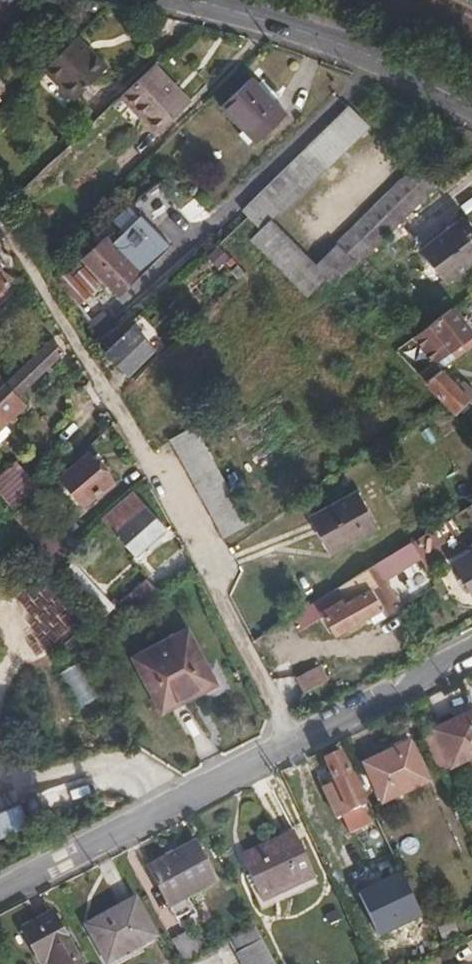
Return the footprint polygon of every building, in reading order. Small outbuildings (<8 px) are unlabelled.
[(29,10),(27,23),(36,25),(39,13),(29,10)] [(12,50),(0,36),(0,62),(12,50)] [(44,68),(43,69),(74,101),(108,67),(78,36),(44,68)] [(20,83),(22,89),(42,71),(43,69),(44,68),(40,64),(20,83)] [(155,64),(120,97),(157,136),(192,102),(155,64)] [(253,77),(220,108),(256,144),(288,114),(253,77)] [(349,106),(242,210),(260,229),(271,219),(273,220),(280,213),(281,214),(370,126),(349,106)] [(329,278),(327,280),(333,286),(334,287),(342,278),(354,266),(356,264),(357,265),(388,235),(437,186),(416,165),(316,264),(329,278)] [(106,238),(83,260),(120,297),(130,287),(135,282),(143,275),(171,246),(141,216),(112,244),(106,238)] [(422,249),(448,283),(471,264),(471,230),(463,218),(422,249)] [(271,219),(260,229),(250,240),(308,298),(327,280),(329,278),(316,264),(273,220),(271,219)] [(13,279),(0,267),(0,292),(13,279)] [(84,267),(73,277),(91,296),(102,287),(84,267)] [(451,308),(418,334),(413,338),(433,362),(418,374),(426,382),(442,371),(442,370),(443,369),(436,360),(455,347),(461,356),(471,348),(471,333),(451,308)] [(97,318),(87,325),(95,336),(105,329),(115,321),(106,310),(97,318)] [(133,326),(106,354),(128,376),(156,349),(133,326)] [(25,405),(18,397),(65,352),(52,339),(6,383),(0,377),(0,430),(25,405)] [(454,414),(455,416),(469,402),(470,405),(471,404),(471,390),(464,381),(459,387),(442,370),(442,371),(426,382),(424,383),(454,414)] [(195,428),(170,441),(223,537),(248,524),(195,428)] [(89,454),(61,477),(84,505),(113,482),(89,454)] [(0,476),(0,492),(13,507),(35,488),(14,464),(0,476)] [(357,492),(312,516),(332,552),(376,528),(357,492)] [(137,556),(149,545),(158,537),(166,530),(145,507),(134,493),(104,518),(116,532),(137,556)] [(452,519),(459,531),(471,523),(471,518),(467,509),(452,519)] [(158,537),(149,545),(153,549),(161,541),(158,537)] [(295,626),(297,629),(323,613),(337,636),(372,615),(372,619),(374,623),(385,616),(402,606),(387,581),(420,560),(412,547),(408,545),(407,545),(407,544),(290,618),(295,626)] [(452,562),(471,597),(471,551),(452,562)] [(73,562),(61,573),(76,589),(88,577),(73,562)] [(76,589),(90,603),(102,592),(88,577),(76,589)] [(126,597),(133,604),(137,609),(157,590),(147,579),(146,579),(126,597)] [(90,603),(103,617),(104,616),(116,606),(102,592),(90,603)] [(129,608),(133,604),(126,597),(122,601),(129,608)] [(290,618),(282,623),(289,634),(291,633),(297,629),(295,626),(290,618)] [(188,629),(134,657),(162,713),(217,684),(188,629)] [(321,665),(296,677),(304,692),(329,680),(321,665)] [(433,731),(451,769),(471,759),(471,712),(433,731)] [(411,741),(363,764),(382,805),(430,782),(411,741)] [(353,810),(365,804),(342,752),(325,759),(349,812),(353,810)] [(370,816),(365,804),(353,810),(358,822),(370,816)] [(358,822),(353,810),(349,812),(342,815),(347,827),(358,822)] [(372,820),(370,816),(358,822),(362,830),(374,824),(372,820)] [(295,831),(241,855),(263,902),(316,877),(295,831)] [(197,841),(174,853),(166,858),(148,868),(169,907),(170,906),(177,918),(177,919),(194,910),(193,909),(192,909),(192,908),(187,897),(217,881),(197,841)] [(166,858),(174,853),(172,849),(164,853),(166,858)] [(107,963),(109,963),(126,953),(158,937),(136,897),(86,925),(107,963)] [(337,908),(324,914),(329,925),(342,919),(337,908)] [(408,909),(386,919),(397,947),(420,937),(408,909)] [(23,928),(42,963),(47,961),(49,963),(81,963),(66,938),(52,913),(23,928)] [(256,927),(229,942),(235,954),(241,963),(275,963),(256,927)] [(187,931),(172,940),(184,963),(199,954),(189,936),(187,931)] [(197,931),(189,936),(199,954),(207,950),(197,931)] [(109,963),(122,963),(129,960),(126,953),(109,963)]
